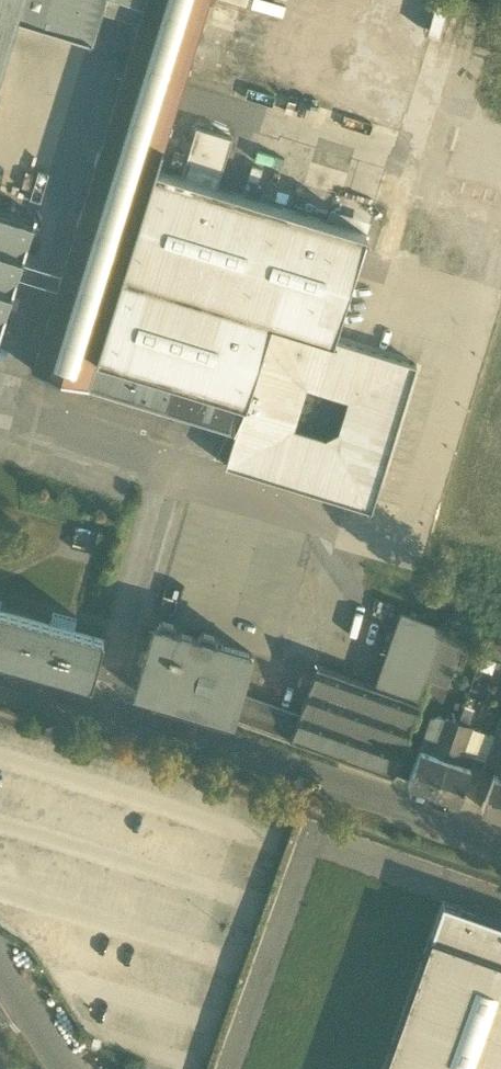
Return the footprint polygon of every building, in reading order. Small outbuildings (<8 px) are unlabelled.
[(15,18),(20,0),(0,0),(0,66),(15,18)] [(15,18),(91,42),(91,43),(92,43),(102,11),(105,0),(20,0),(15,18)] [(138,22),(31,369),(88,387),(156,167),(207,0),(145,0),(138,22)] [(102,11),(138,22),(145,0),(105,0),(102,11)] [(46,185),(91,43),(91,42),(15,18),(0,66),(0,171),(46,185)] [(88,387),(235,432),(241,413),(271,319),(333,339),(366,232),(217,186),(232,137),(196,126),(181,175),(156,167),(88,387)] [(0,171),(0,336),(46,185),(0,171)] [(339,432),(325,439),(387,458),(416,364),(333,339),(271,319),(241,413),(293,429),(306,388),(348,401),(339,432)] [(439,570),(500,588),(500,364),(439,570)] [(371,510),(387,458),(325,439),(293,429),(241,413),(235,432),(225,466),(371,510)] [(73,630),(50,624),(0,610),(0,653),(92,678),(103,639),(73,630)] [(401,611),(375,685),(419,701),(427,678),(445,627),(401,611)] [(53,612),(50,624),(73,630),(76,619),(53,612)] [(226,717),(232,719),(240,693),(251,653),(215,642),(215,635),(202,632),(198,637),(174,631),(174,623),(161,620),(157,626),(154,625),(135,691),(226,717)] [(430,671),(447,678),(453,661),(455,662),(465,636),(445,630),(430,671)] [(447,678),(430,671),(428,678),(447,685),(455,662),(453,661),(447,678)] [(393,776),(419,701),(375,685),(316,664),(299,714),(290,739),(393,776)] [(232,719),(290,739),(299,714),(240,693),(232,719)] [(429,720),(419,747),(445,757),(457,722),(440,716),(435,717),(429,720)] [(457,722),(445,757),(457,761),(468,730),(464,729),(465,725),(457,722)] [(433,790),(445,757),(419,747),(407,781),(433,790)] [(470,766),(457,761),(445,757),(433,790),(458,799),(470,766)] [(458,799),(470,804),(482,770),(470,766),(458,799)] [(493,774),(482,770),(470,804),(480,808),(493,774)] [(493,774),(480,808),(500,815),(500,776),(493,774)] [(430,934),(500,959),(500,921),(442,900),(430,934)] [(430,934),(382,1068),(500,1068),(500,959),(430,934)]
